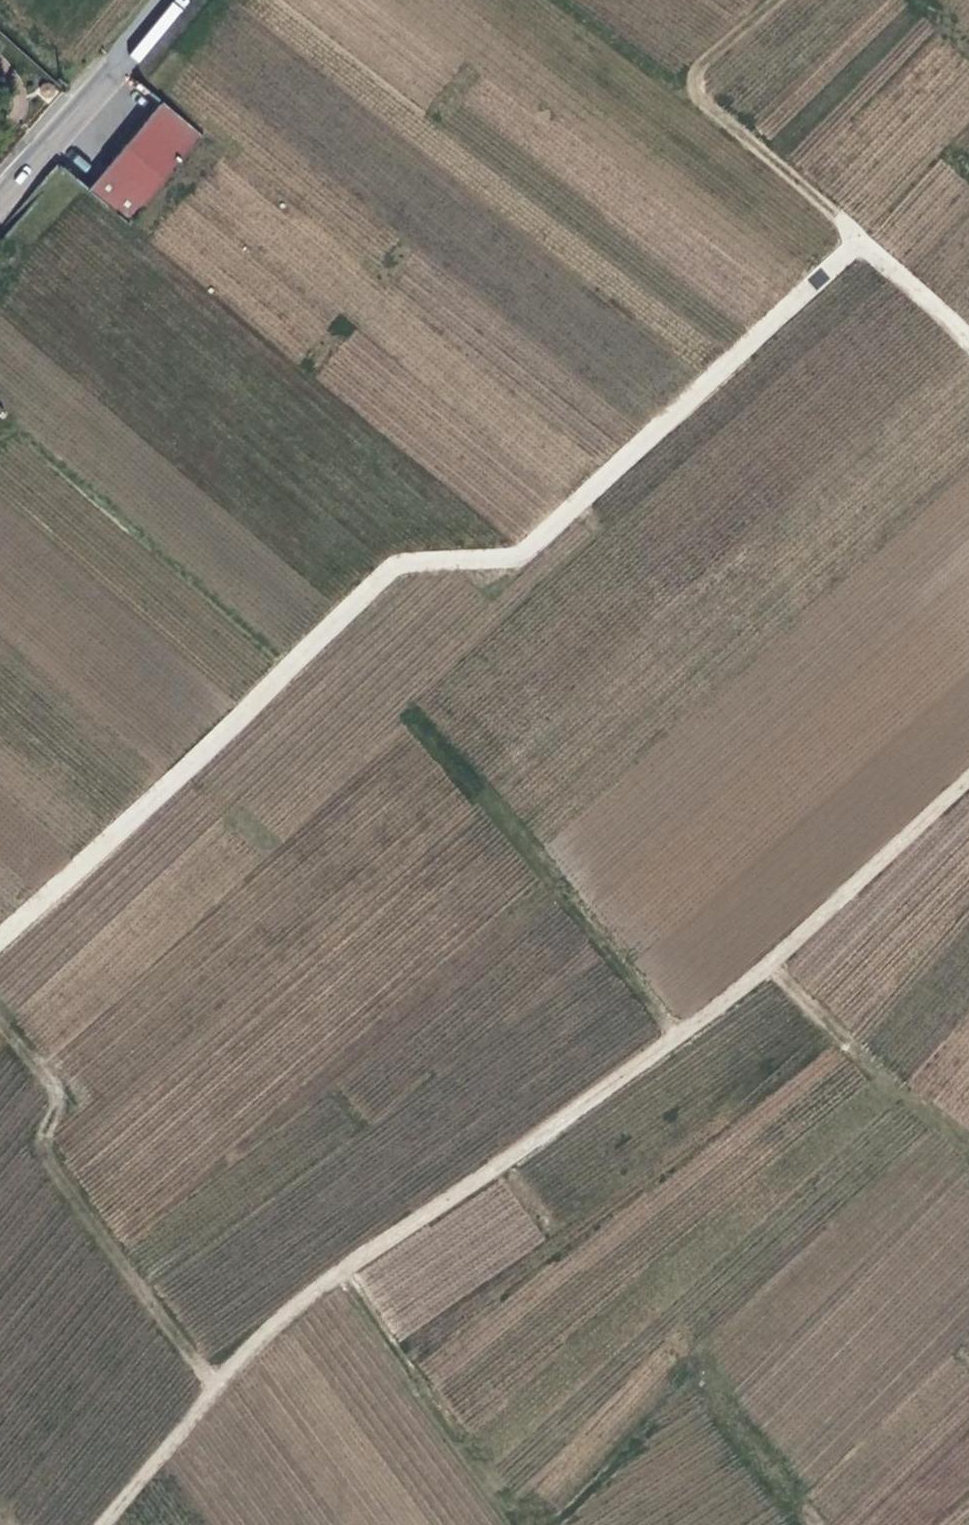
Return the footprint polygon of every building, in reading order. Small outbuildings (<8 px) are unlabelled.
[(158,98),(83,184),(123,218),(199,132),(158,98)]
